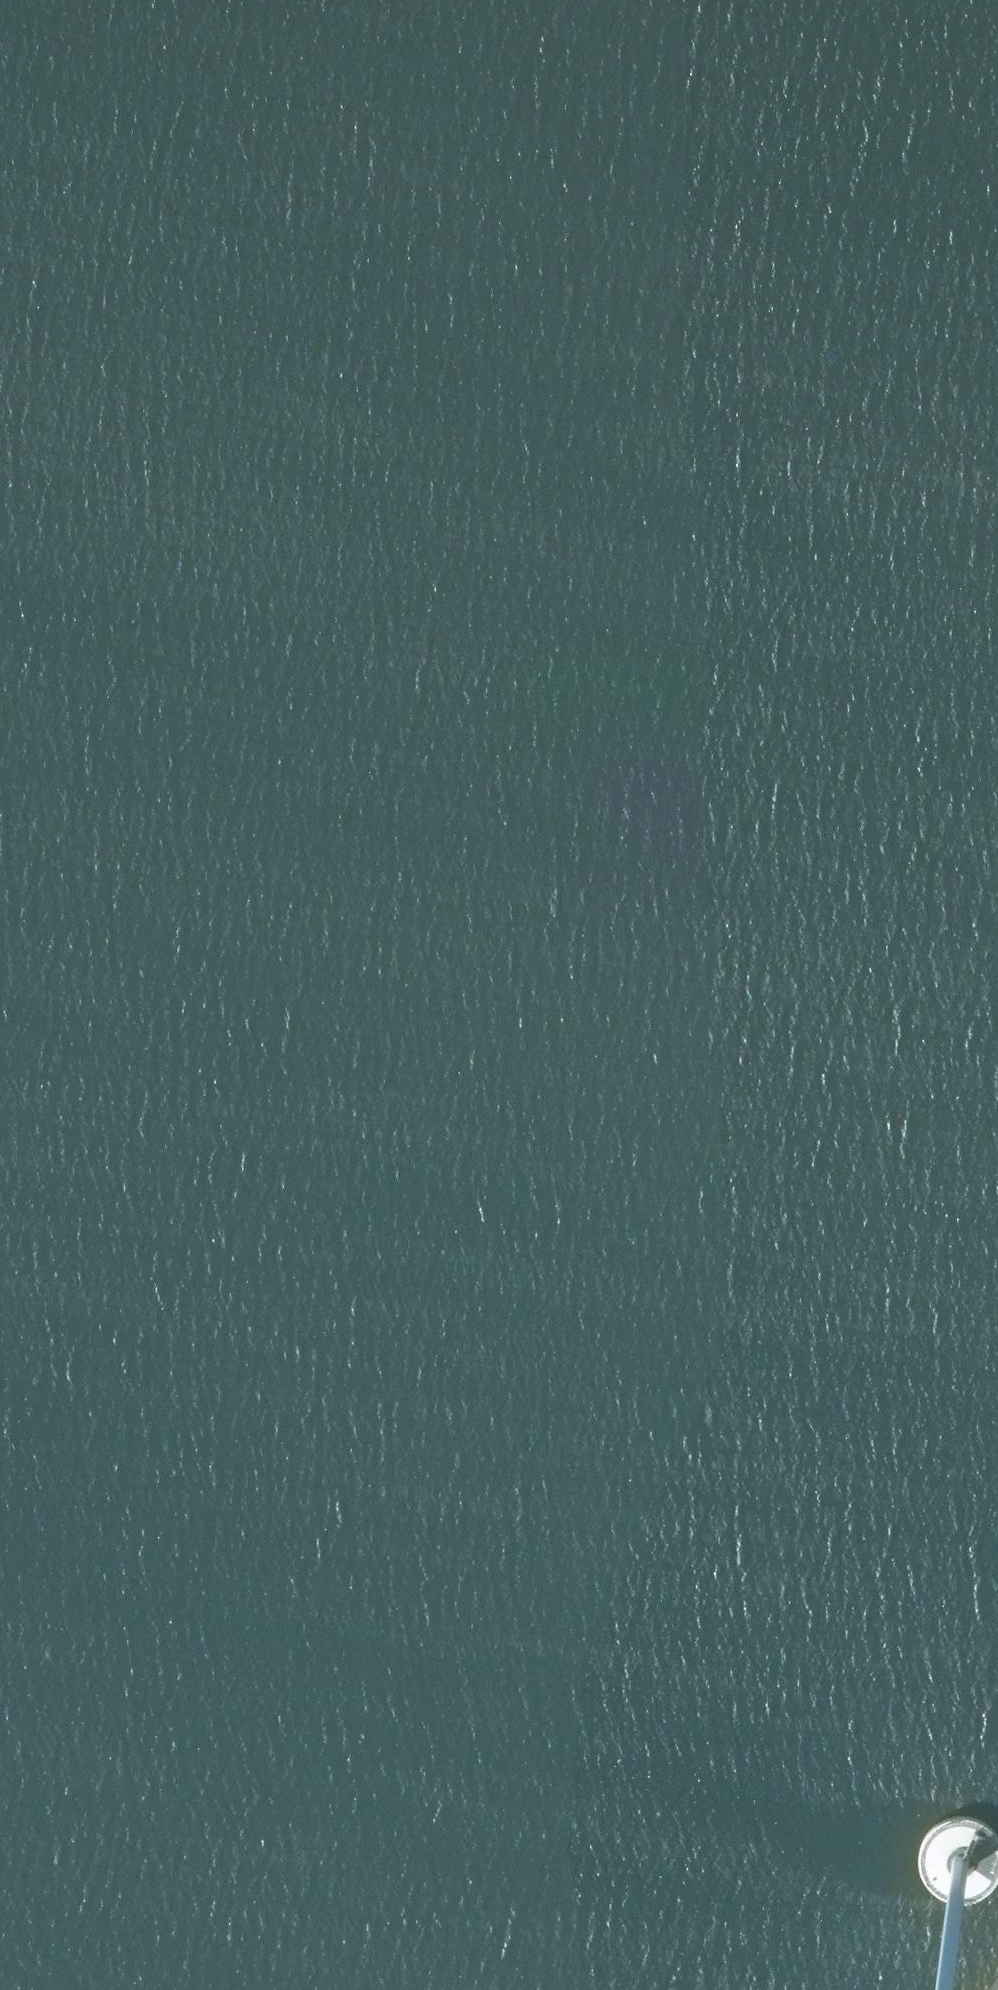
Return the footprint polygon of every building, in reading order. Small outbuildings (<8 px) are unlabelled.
[(970,1856),(970,1854),(970,1853),(970,1851),(969,1850),(968,1848),(967,1847),(965,1847),(964,1846),(962,1846),(961,1846),(959,1846),(958,1847),(956,1847),(955,1848),(954,1850),(954,1851),(953,1853),(953,1854),(953,1856),(954,1857),(954,1859),(955,1860),(956,1861),(958,1862),(959,1863),(961,1863),(962,1863),(964,1863),(965,1862),(967,1861),(968,1860),(969,1859),(970,1857),(970,1856)]
